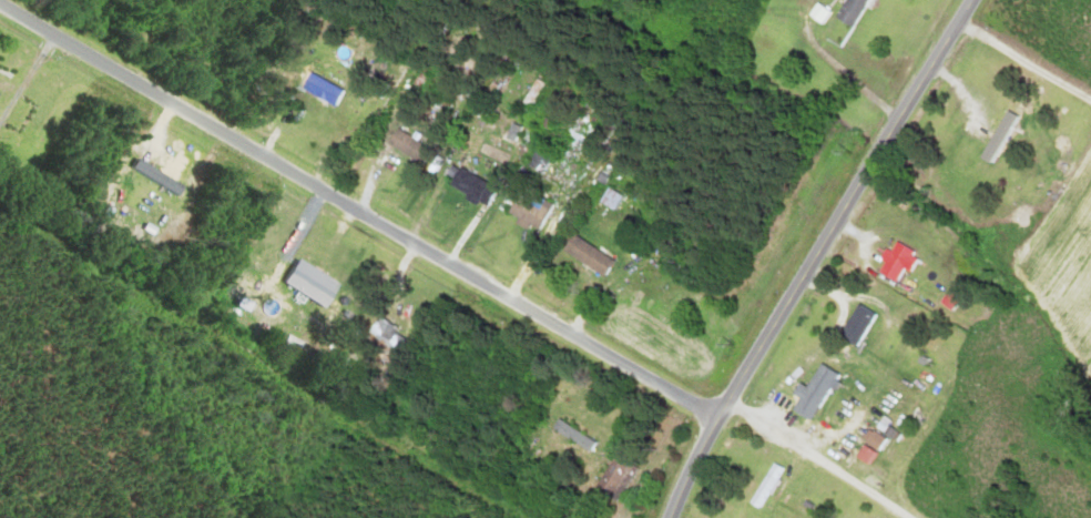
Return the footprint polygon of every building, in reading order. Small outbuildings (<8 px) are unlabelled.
[(868,0),(844,0),(834,18),(852,28),(868,0)] [(808,15),(822,24),(829,13),(816,4),(808,15)] [(298,89),(335,107),(343,89),(306,72),(298,89)] [(974,144),(990,155),(1021,114),(1005,102),(974,144)] [(411,161),(421,146),(394,128),(385,143),(411,161)] [(492,186),(455,168),(445,189),(483,207),(492,186)] [(527,226),(536,230),(550,204),(519,187),(505,214),(527,226)] [(611,211),(619,197),(605,189),(597,202),(611,211)] [(611,262),(570,234),(559,251),(600,279),(611,262)] [(878,272),(895,283),(913,253),(896,243),(878,272)] [(335,320),(341,302),(321,295),(323,290),(299,282),(291,305),(335,320)] [(857,348),(875,315),(855,304),(837,338),(857,348)] [(408,339),(376,318),(362,339),(395,360),(408,339)] [(798,386),(785,409),(809,422),(836,373),(818,363),(804,389),(798,386)] [(760,510),(780,468),(769,463),(749,504),(760,510)]
